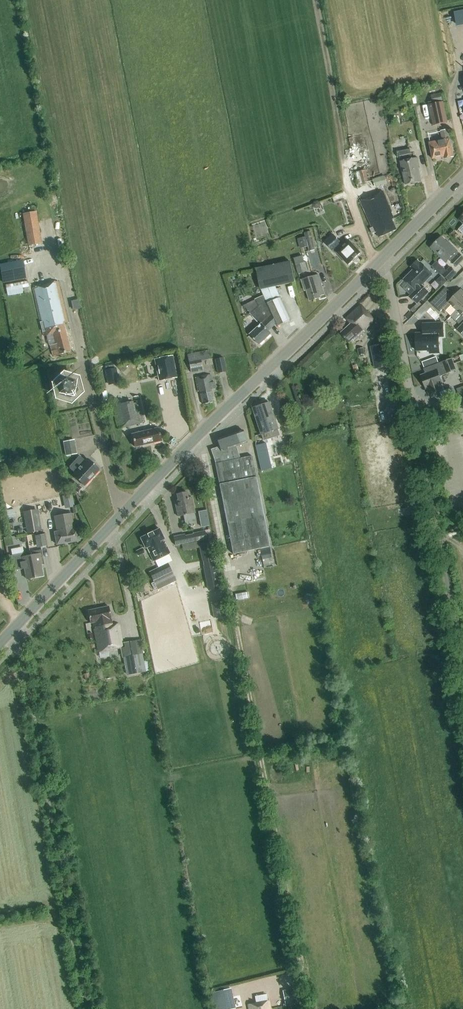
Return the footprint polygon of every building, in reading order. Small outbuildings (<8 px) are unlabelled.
[(443,101),(429,104),(433,125),(448,122),(443,101)] [(449,139),(448,130),(441,131),(443,140),(429,143),(433,159),(444,157),(445,159),(453,157),(450,138),(449,139)] [(405,185),(421,181),(418,168),(420,168),(417,158),(412,159),(410,149),(398,152),(400,161),(405,185)] [(368,181),(365,170),(355,172),(358,184),(368,181)] [(387,184),(384,176),(373,180),(376,187),(387,184)] [(379,237),(397,230),(392,220),(394,219),(391,213),(392,213),(383,192),(361,202),(372,227),(370,228),(372,234),(377,232),(379,237)] [(22,214),(28,246),(42,243),(36,211),(22,214)] [(315,250),(311,231),(305,233),(309,251),(315,250)] [(349,241),(344,246),(333,234),(325,242),(336,254),(337,253),(348,265),(348,264),(349,264),(352,262),(352,261),(361,253),(349,241)] [(462,260),(462,258),(457,252),(457,251),(450,245),(449,246),(441,237),(430,248),(445,263),(449,259),(456,267),(462,260)] [(294,259),(298,273),(307,271),(303,257),(294,259)] [(261,289),(264,296),(256,299),(259,306),(250,314),(261,325),(250,335),(259,345),(271,333),(269,331),(275,325),(276,327),(290,320),(275,287),(295,282),(290,261),(256,269),(261,289)] [(421,286),(432,275),(420,263),(417,261),(411,267),(413,270),(404,280),(415,291),(409,297),(417,304),(428,292),(421,286)] [(28,263),(6,268),(11,295),(27,292),(26,287),(32,286),(28,263)] [(457,274),(450,267),(442,275),(449,282),(457,274)] [(320,296),(324,294),(318,275),(301,280),(305,291),(307,290),(310,301),(321,298),(320,296)] [(441,276),(436,282),(441,287),(447,281),(441,276)] [(49,345),(50,345),(53,356),(71,352),(64,324),(68,323),(58,282),(33,288),(44,335),(48,334),(48,335),(46,335),(49,345)] [(456,311),(462,303),(462,292),(460,290),(454,297),(445,288),(430,304),(439,312),(442,309),(445,312),(451,306),(456,311)] [(456,311),(450,317),(458,324),(462,319),(462,303),(456,311)] [(364,331),(375,321),(360,304),(346,318),(351,324),(341,333),(349,343),(353,339),(355,341),(365,332),(364,331)] [(438,337),(443,337),(442,323),(422,324),(423,334),(415,334),(416,351),(430,350),(430,353),(439,353),(438,337)] [(207,368),(205,360),(213,358),(211,348),(189,353),(194,371),(207,368)] [(154,359),(158,381),(177,378),(173,356),(154,359)] [(218,358),(220,372),(229,371),(227,357),(218,358)] [(440,383),(442,383),(439,376),(456,370),(452,358),(423,369),(426,375),(421,377),(425,389),(427,388),(430,395),(442,390),(440,383)] [(123,364),(118,368),(123,373),(127,369),(123,364)] [(105,370),(108,385),(120,382),(116,368),(105,370)] [(63,371),(51,383),(55,399),(71,405),(83,393),(79,377),(63,371)] [(211,389),(215,388),(214,382),(212,383),(211,375),(195,378),(198,392),(200,391),(203,404),(214,402),(211,389)] [(112,401),(118,429),(145,423),(139,395),(112,401)] [(260,434),(261,434),(263,441),(279,436),(277,429),(278,429),(269,402),(252,408),(260,434)] [(134,448),(161,441),(157,429),(131,435),(134,448)] [(256,477),(252,456),(240,458),(236,447),(247,443),(243,430),(217,439),(219,446),(211,449),(215,463),(219,484),(256,477)] [(65,456),(77,454),(74,440),(63,442),(65,456)] [(256,445),(258,453),(260,453),(264,470),(272,468),(267,443),(256,445)] [(84,486),(99,470),(87,459),(85,461),(79,456),(69,466),(70,469),(74,473),(72,475),(84,486)] [(256,477),(219,484),(232,555),(270,548),(256,477)] [(82,487),(75,482),(71,487),(77,493),(82,487)] [(178,517),(184,515),(186,524),(197,521),(191,497),(188,498),(187,492),(176,494),(178,500),(174,501),(178,517)] [(23,512),(26,533),(41,530),(38,509),(23,512)] [(209,526),(206,510),(198,511),(201,527),(209,526)] [(74,529),(71,514),(54,517),(56,532),(54,532),(57,545),(79,541),(77,528),(74,529)] [(153,561),(170,553),(163,540),(165,540),(159,529),(140,538),(145,548),(147,548),(153,561)] [(186,543),(206,539),(205,531),(193,533),(193,534),(185,536),(186,543)] [(34,536),(37,547),(47,546),(45,534),(34,536)] [(211,541),(200,543),(209,590),(221,588),(211,541)] [(26,546),(14,549),(15,554),(27,551),(26,546)] [(41,550),(30,552),(35,577),(43,576),(41,565),(44,565),(41,550)] [(270,551),(260,552),(262,559),(271,557),(270,551)] [(35,577),(30,552),(18,554),(21,570),(24,569),(26,579),(35,577)] [(167,563),(149,572),(154,582),(151,583),(154,589),(156,587),(157,590),(176,581),(167,563)] [(248,592),(235,594),(236,600),(249,598),(248,592)] [(213,612),(225,610),(224,605),(223,605),(222,600),(211,602),(213,612)] [(93,623),(99,652),(100,658),(108,656),(107,650),(121,648),(123,647),(122,643),(119,624),(112,625),(112,620),(111,620),(109,606),(88,610),(90,624),(93,623)] [(126,675),(146,671),(140,640),(122,643),(123,647),(121,648),(126,675)] [(283,990),(286,1006),(300,1004),(297,987),(283,990)] [(212,992),(216,1008),(231,1008),(236,1008),(231,988),(212,992)]
